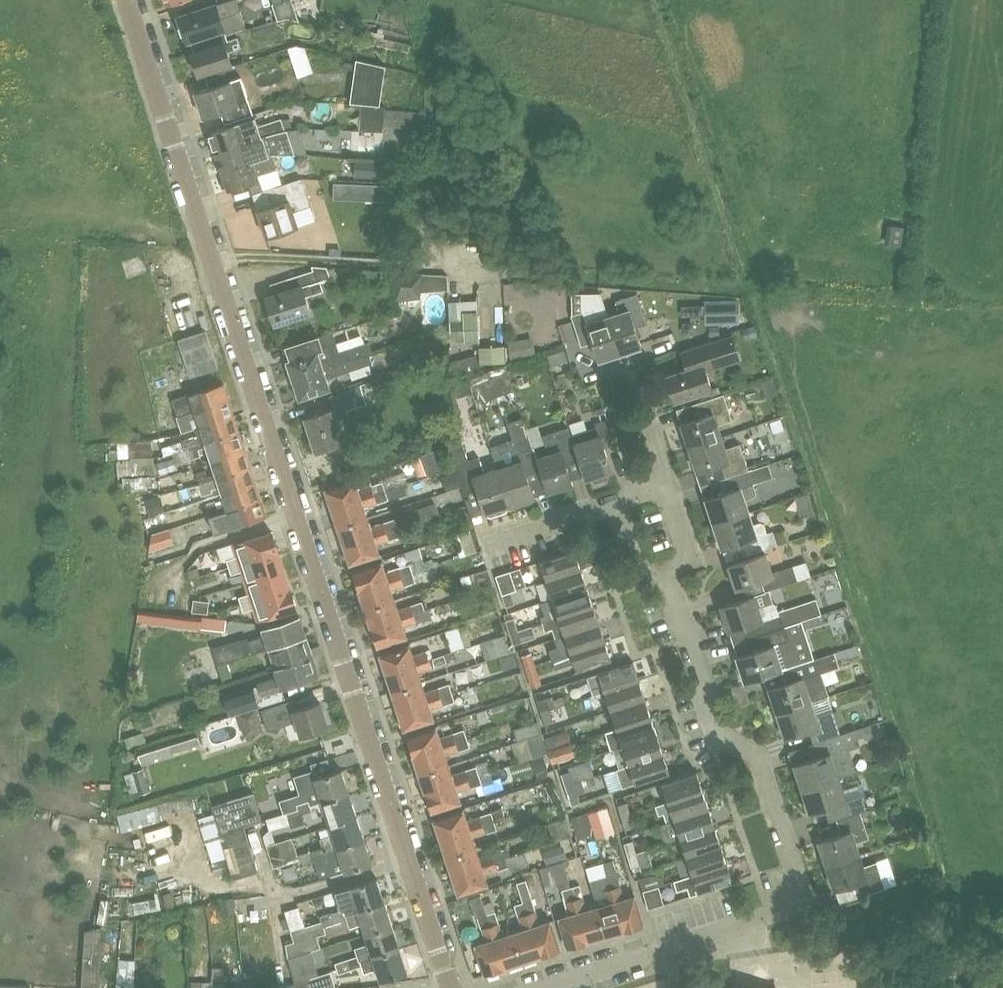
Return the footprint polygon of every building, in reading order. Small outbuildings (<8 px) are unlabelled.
[(179,15),(187,40),(190,39),(224,28),(226,34),(246,27),(240,11),(237,0),(227,0),(216,4),(216,3),(179,15)] [(276,21),(253,28),(255,35),(278,29),(276,21)] [(198,75),(223,66),(232,64),(227,50),(240,45),(238,36),(191,52),(198,75)] [(291,76),(310,70),(301,42),(281,48),(291,76)] [(386,66),(356,59),(350,103),(380,106),(386,66)] [(353,63),(343,61),(343,68),(352,70),(353,63)] [(195,92),(203,117),(221,111),(224,121),(252,113),(248,101),(240,77),(230,81),(228,81),(210,87),(195,92)] [(380,128),(378,106),(353,107),(355,130),(380,128)] [(396,110),(384,110),(383,124),(395,124),(396,110)] [(262,125),(258,115),(208,132),(214,153),(281,130),(283,130),(280,119),(262,125)] [(288,120),(280,120),(284,131),(287,130),(291,130),(288,120)] [(283,130),(281,130),(214,153),(220,171),(273,154),(295,155),(287,131),(284,132),(283,130)] [(273,154),(220,171),(227,191),(260,180),(258,174),(277,168),(273,154)] [(355,159),(354,176),(388,177),(388,160),(355,159)] [(258,210),(256,211),(265,237),(314,221),(299,178),(283,184),(273,187),(278,203),(258,210)] [(346,182),(346,198),(386,199),(386,183),(346,182)] [(885,226),(885,241),(899,241),(899,226),(885,226)] [(273,324),(312,311),(307,297),(323,291),(320,281),(337,276),(334,267),(328,269),(327,266),(312,265),(313,270),(286,279),(289,289),(265,297),(273,324)] [(404,274),(391,289),(392,305),(422,303),(420,273),(404,274)] [(619,312),(607,315),(619,352),(640,345),(632,320),(644,316),(637,293),(615,300),(619,312)] [(597,359),(619,352),(607,315),(601,295),(581,294),(580,311),(570,314),(577,337),(589,333),(597,359)] [(478,299),(448,300),(450,341),(462,340),(477,340),(480,340),(478,299)] [(739,299),(717,299),(717,324),(739,323),(739,299)] [(754,325),(742,329),(745,340),(757,336),(754,325)] [(709,326),(710,336),(719,336),(719,326),(709,326)] [(178,339),(190,376),(218,367),(206,329),(178,339)] [(292,380),(345,362),(368,353),(369,353),(371,352),(368,341),(341,351),(334,330),(291,345),(296,358),(286,361),(286,363),(284,366),(286,372),(290,373),(292,380)] [(674,401),(712,389),(706,371),(740,360),(731,334),(686,348),(692,366),(665,374),(674,401)] [(511,358),(526,355),(522,338),(508,341),(511,358)] [(505,345),(479,346),(480,363),(505,362),(505,345)] [(562,345),(545,351),(550,365),(566,360),(562,345)] [(345,362),(292,380),(294,386),(292,389),(294,395),(298,396),(298,398),(329,388),(325,379),(373,363),(369,353),(368,353),(345,362)] [(476,354),(451,361),(456,379),(481,371),(476,354)] [(478,401),(486,398),(478,375),(470,378),(478,401)] [(177,416),(228,399),(222,383),(188,394),(188,393),(171,399),(177,416)] [(448,383),(432,388),(436,402),(452,397),(448,383)] [(344,441),(333,409),(343,406),(345,411),(366,404),(359,384),(328,395),(332,407),(304,417),(315,451),(319,449),(321,453),(333,449),(332,445),(344,441)] [(723,394),(700,401),(705,415),(681,423),(689,447),(723,436),(719,424),(732,420),(723,394)] [(195,427),(199,426),(233,415),(228,399),(177,416),(181,431),(195,427)] [(171,452),(185,448),(238,430),(233,415),(199,426),(195,427),(197,434),(180,440),(181,441),(169,444),(171,452)] [(596,427),(571,436),(573,443),(577,455),(584,476),(585,479),(590,477),(591,481),(594,482),(605,479),(607,476),(606,472),(610,470),(603,448),(615,443),(607,419),(595,424),(596,427)] [(514,441),(490,449),(496,469),(509,505),(512,504),(513,507),(516,508),(531,503),(532,500),(531,498),(533,497),(525,473),(540,468),(536,459),(532,447),(525,428),(522,420),(508,424),(514,441)] [(549,454),(536,459),(540,468),(548,492),(571,484),(570,480),(562,460),(577,455),(573,443),(571,436),(569,432),(568,428),(556,432),(547,435),(543,436),(549,454)] [(197,448),(205,446),(209,458),(243,447),(238,430),(185,448),(189,459),(199,455),(197,448)] [(721,463),(725,476),(749,468),(741,444),(727,448),(723,436),(689,447),(697,471),(721,463)] [(151,438),(127,440),(129,456),(152,454),(151,438)] [(461,440),(446,445),(463,494),(476,490),(484,513),(484,514),(486,513),(487,516),(490,517),(504,512),(506,509),(505,507),(509,505),(496,469),(485,473),(480,458),(468,461),(461,440)] [(439,448),(420,455),(427,474),(446,466),(439,448)] [(210,462),(214,472),(206,475),(204,468),(193,472),(197,484),(250,467),(244,450),(210,462)] [(157,456),(159,461),(157,462),(160,474),(170,471),(166,459),(165,459),(163,454),(157,456)] [(250,467),(197,484),(196,485),(200,495),(211,492),(210,489),(219,486),(221,493),(255,482),(250,467)] [(706,498),(714,522),(747,512),(743,499),(752,496),(754,496),(756,491),(753,483),(757,481),(752,467),(749,468),(725,476),(730,490),(706,498)] [(330,506),(385,489),(393,486),(393,487),(406,482),(403,471),(381,478),(382,481),(357,490),(353,479),(324,489),(330,506)] [(455,472),(442,477),(447,491),(460,486),(455,472)] [(206,503),(209,514),(260,497),(255,482),(221,493),(225,504),(217,507),(215,500),(206,503)] [(330,506),(336,525),(365,516),(362,507),(388,498),(385,489),(330,506)] [(164,512),(160,495),(150,498),(154,515),(164,512)] [(260,497),(209,514),(215,531),(232,525),(266,514),(260,497)] [(365,516),(336,525),(343,544),(401,525),(439,513),(435,501),(412,509),(413,511),(398,516),(369,527),(365,516)] [(147,518),(152,533),(169,528),(164,512),(147,518)] [(759,521),(751,524),(747,512),(714,522),(722,546),(745,538),(750,552),(777,544),(772,530),(766,532),(763,523),(759,521)] [(404,534),(401,525),(343,544),(349,564),(378,554),(374,544),(397,537),(404,534)] [(152,533),(149,550),(174,542),(169,528),(152,533)] [(226,559),(229,566),(277,550),(278,551),(272,531),(233,543),(237,555),(226,559)] [(352,572),(358,590),(412,572),(410,565),(424,560),(419,546),(403,552),(407,564),(398,567),(384,572),(381,562),(352,572)] [(574,549),(539,561),(545,580),(580,568),(574,549)] [(245,581),(283,569),(278,551),(277,550),(229,566),(231,573),(242,570),(245,581)] [(728,564),(727,564),(734,587),(741,585),(760,578),(764,590),(768,588),(797,579),(811,574),(806,560),(792,564),(772,571),(766,551),(751,556),(728,564)] [(194,578),(205,574),(203,566),(191,570),(194,578)] [(491,581),(487,568),(471,574),(475,586),(491,581)] [(545,580),(551,598),(586,586),(580,568),(545,580)] [(289,587),(283,569),(245,581),(249,592),(238,596),(241,603),(289,587)] [(501,595),(510,591),(515,590),(509,570),(495,575),(501,595)] [(364,608),(392,598),(390,590),(403,585),(415,581),(412,572),(358,590),(364,608)] [(289,587),(241,603),(243,611),(254,607),(258,619),(297,606),(290,586),(289,587)] [(592,605),(586,586),(551,598),(557,617),(592,605)] [(510,591),(501,595),(505,606),(514,602),(510,591)] [(745,597),(720,605),(728,631),(730,631),(747,625),(751,636),(756,634),(782,626),(785,625),(802,619),(821,613),(816,598),(778,611),(776,603),(773,602),(758,607),(754,594),(745,597)] [(364,608),(370,627),(424,608),(422,601),(396,609),(392,598),(364,608)] [(193,599),(192,611),(200,612),(201,600),(193,599)] [(201,600),(200,612),(208,613),(209,601),(201,600)] [(592,605),(557,617),(542,622),(545,630),(551,628),(555,638),(598,623),(592,605)] [(831,632),(849,628),(844,607),(826,611),(831,632)] [(370,627),(376,647),(405,637),(402,627),(416,622),(428,618),(432,617),(428,608),(425,609),(370,627)] [(138,609),(137,620),(201,627),(202,616),(138,609)] [(268,647),(305,635),(298,615),(261,627),(263,634),(213,650),(218,664),(228,660),(268,647)] [(506,621),(509,631),(518,629),(515,618),(506,621)] [(738,655),(736,656),(744,680),(763,674),(781,668),(777,657),(793,652),(789,638),(806,633),(804,626),(802,619),(785,625),(782,626),(756,634),(761,647),(738,655)] [(598,623),(555,638),(558,647),(549,649),(552,659),(604,641),(598,623)] [(466,625),(445,631),(451,651),(472,644),(466,625)] [(522,641),(518,629),(509,631),(513,644),(522,641)] [(268,647),(269,651),(274,667),(312,654),(305,635),(268,647)] [(504,635),(480,642),(486,660),(510,652),(504,635)] [(575,671),(610,660),(604,641),(552,659),(555,667),(572,662),(575,671)] [(379,654),(384,671),(428,657),(432,656),(430,648),(411,655),(408,645),(379,654)] [(845,657),(842,649),(834,651),(837,660),(845,657)] [(521,655),(525,668),(536,664),(532,651),(521,655)] [(834,651),(814,658),(787,666),(792,680),(768,687),(776,712),(811,701),(828,695),(823,682),(820,672),(839,666),(838,662),(837,660),(834,651)] [(515,652),(498,657),(502,669),(518,664),(515,652)] [(274,667),(275,670),(277,677),(258,683),(262,694),(319,676),(312,654),(274,667)] [(444,654),(432,658),(435,665),(447,661),(444,654)] [(384,671),(390,690),(419,681),(417,672),(432,667),(428,657),(384,671)] [(232,674),(228,660),(218,664),(222,678),(232,674)] [(593,696),(604,692),(637,681),(631,662),(586,676),(593,696)] [(543,684),(540,676),(536,664),(525,668),(531,688),(543,684)] [(419,681),(390,690),(397,709),(453,692),(450,683),(423,692),(419,681)] [(637,681),(604,692),(610,710),(643,698),(637,681)] [(259,705),(253,686),(226,694),(233,714),(259,705)] [(465,687),(453,692),(397,709),(403,729),(432,720),(429,710),(468,697),(465,687)] [(541,712),(550,709),(565,704),(562,695),(552,699),(551,695),(537,699),(541,712)] [(610,710),(616,727),(649,716),(643,698),(610,710)] [(300,736),(327,727),(319,702),(293,710),(289,700),(260,710),(267,730),(295,721),(300,736)] [(808,729),(813,742),(841,733),(841,732),(840,733),(832,708),(815,714),(811,701),(776,712),(784,737),(808,729)] [(486,709),(477,711),(480,723),(490,720),(486,709)] [(554,722),(550,709),(541,712),(545,725),(554,722)] [(241,735),(258,729),(251,710),(234,715),(241,735)] [(149,711),(134,716),(138,728),(153,723),(149,711)] [(613,749),(655,735),(649,716),(616,727),(605,731),(611,749),(613,748),(613,749)] [(517,741),(526,738),(542,733),(537,720),(513,728),(517,741)] [(871,723),(855,728),(858,737),(865,735),(866,738),(875,735),(871,723)] [(464,729),(452,733),(438,737),(435,727),(406,737),(411,755),(467,736),(464,729)] [(202,744),(197,730),(138,749),(142,762),(202,744)] [(143,731),(124,736),(127,748),(146,742),(143,731)] [(547,750),(543,738),(542,733),(526,738),(532,756),(548,751),(547,750)] [(836,776),(832,761),(848,756),(841,733),(813,742),(817,756),(793,764),(801,788),(836,776)] [(543,738),(547,750),(557,747),(553,735),(543,738)] [(619,767),(628,764),(661,753),(655,735),(613,749),(619,767)] [(411,755),(417,773),(447,763),(444,755),(470,747),(467,736),(411,755)] [(571,742),(557,747),(547,750),(548,751),(552,763),(576,755),(571,742)] [(623,787),(634,783),(667,772),(661,753),(628,764),(619,767),(616,767),(623,787)] [(541,756),(531,759),(535,771),(545,768),(541,756)] [(417,773),(424,792),(479,774),(476,766),(451,774),(447,763),(417,773)] [(133,771),(124,774),(129,792),(139,790),(140,793),(151,790),(144,766),(133,770),(133,771)] [(307,800),(309,805),(322,801),(349,793),(341,769),(318,777),(315,768),(294,775),(299,793),(280,799),(284,812),(286,812),(287,817),(299,813),(296,803),(307,800)] [(479,774),(424,792),(430,812),(460,802),(456,792),(496,779),(493,771),(479,775),(479,774)] [(695,771),(661,783),(667,801),(701,790),(695,771)] [(561,775),(565,785),(574,782),(570,772),(561,775)] [(837,818),(859,811),(865,809),(861,794),(844,800),(836,776),(801,788),(809,813),(833,805),(837,818)] [(582,780),(574,782),(565,785),(571,804),(580,801),(578,794),(586,791),(582,780)] [(288,782),(268,790),(272,799),(292,791),(288,782)] [(666,821),(673,819),(707,807),(701,790),(667,801),(656,805),(659,814),(663,812),(666,821)] [(212,804),(220,832),(244,825),(262,819),(253,792),(212,804)] [(156,804),(160,819),(197,808),(193,793),(156,804)] [(349,793),(322,801),(309,805),(310,810),(313,817),(325,813),(329,824),(356,816),(349,793)] [(307,800),(296,803),(299,813),(302,812),(310,810),(309,805),(307,800)] [(620,805),(623,815),(633,811),(630,802),(620,805)] [(542,809),(547,822),(565,816),(560,803),(542,809)] [(113,811),(114,826),(154,822),(153,807),(113,811)] [(614,832),(606,807),(588,812),(596,838),(614,832)] [(707,807),(673,819),(679,837),(713,826),(707,807)] [(439,837),(494,819),(492,812),(466,820),(462,810),(433,820),(439,837)] [(636,821),(633,811),(623,815),(627,824),(636,821)] [(868,837),(859,811),(837,818),(835,819),(840,833),(818,840),(826,865),(858,854),(854,842),(868,837)] [(289,822),(287,817),(286,812),(284,812),(266,818),(270,829),(289,822)] [(571,816),(578,840),(594,835),(586,812),(571,816)] [(324,851),(336,847),(364,839),(356,816),(329,824),(332,834),(320,838),(322,845),(324,851)] [(572,835),(565,816),(547,822),(554,841),(572,835)] [(439,837),(445,856),(474,846),(472,838),(497,829),(494,819),(439,837)] [(258,870),(244,825),(220,832),(234,877),(258,870)] [(679,837),(685,855),(719,844),(713,826),(679,837)] [(274,866),(300,858),(299,853),(293,835),(267,843),(274,866)] [(371,862),(364,839),(336,847),(324,851),(322,845),(311,849),(314,859),(321,878),(371,862)] [(624,843),(628,854),(637,851),(633,840),(624,843)] [(685,855),(691,874),(725,862),(719,844),(685,855)] [(451,874),(494,860),(510,854),(508,847),(478,857),(474,846),(445,856),(451,874)] [(497,869),(534,857),(531,848),(510,855),(510,854),(494,860),(451,874),(458,894),(487,885),(484,875),(497,871),(497,869)] [(311,849),(299,853),(300,858),(302,863),(314,859),(311,849)] [(632,866),(641,863),(637,851),(628,854),(632,866)] [(856,882),(860,895),(884,887),(896,883),(895,878),(883,882),(876,860),(862,865),(858,854),(826,865),(834,889),(856,882)] [(624,898),(620,884),(612,859),(605,861),(609,876),(624,929),(642,923),(634,895),(624,898)] [(569,915),(558,918),(567,946),(586,941),(573,898),(570,886),(571,886),(563,862),(539,869),(543,882),(545,887),(559,882),(561,889),(569,915)] [(686,886),(689,894),(731,880),(725,862),(691,874),(672,880),(675,889),(686,886)] [(648,875),(639,878),(643,890),(652,887),(648,875)] [(596,906),(605,935),(624,929),(609,876),(588,882),(596,906)] [(350,886),(335,891),(341,909),(343,908),(344,913),(357,909),(384,901),(377,877),(350,886)] [(541,955),(559,949),(550,921),(540,924),(525,879),(517,882),(523,901),(541,955)] [(571,886),(570,886),(573,898),(586,941),(605,935),(596,906),(586,909),(579,884),(571,886)] [(659,885),(652,887),(643,890),(648,907),(664,902),(659,885)] [(235,896),(218,898),(221,915),(237,913),(235,896)] [(480,896),(475,898),(471,899),(485,942),(475,946),(485,973),(503,967),(482,904),(480,896)] [(384,901),(357,909),(344,913),(346,919),(348,926),(361,922),(365,933),(392,924),(384,901)] [(503,967),(522,961),(513,933),(503,937),(491,901),(482,904),(503,967)] [(522,930),(513,933),(522,961),(541,955),(523,901),(514,904),(522,930)] [(290,930),(305,925),(298,905),(284,910),(290,930)] [(341,909),(332,911),(335,922),(346,919),(344,913),(343,908),(341,909)] [(332,911),(319,915),(321,920),(323,926),(335,922),(332,911)] [(82,982),(98,983),(100,923),(96,925),(84,929),(82,982)] [(294,941),(290,943),(286,944),(288,956),(311,949),(320,946),(316,934),(317,934),(313,923),(305,925),(290,930),(294,941)] [(368,943),(356,946),(358,954),(360,959),(372,956),(399,947),(392,924),(365,933),(368,943)] [(372,956),(360,959),(362,965),(364,972),(376,968),(380,980),(407,972),(399,947),(372,956)] [(311,949),(288,956),(288,957),(297,981),(310,976),(319,973),(311,949)] [(351,956),(346,958),(350,969),(362,965),(360,959),(358,954),(351,956)] [(135,959),(119,958),(117,987),(134,987),(135,959)] [(346,958),(334,961),(338,972),(350,969),(346,958)] [(211,968),(211,987),(225,987),(225,966),(211,966),(211,968)] [(297,981),(292,983),(294,987),(314,987),(310,976),(297,981)]
